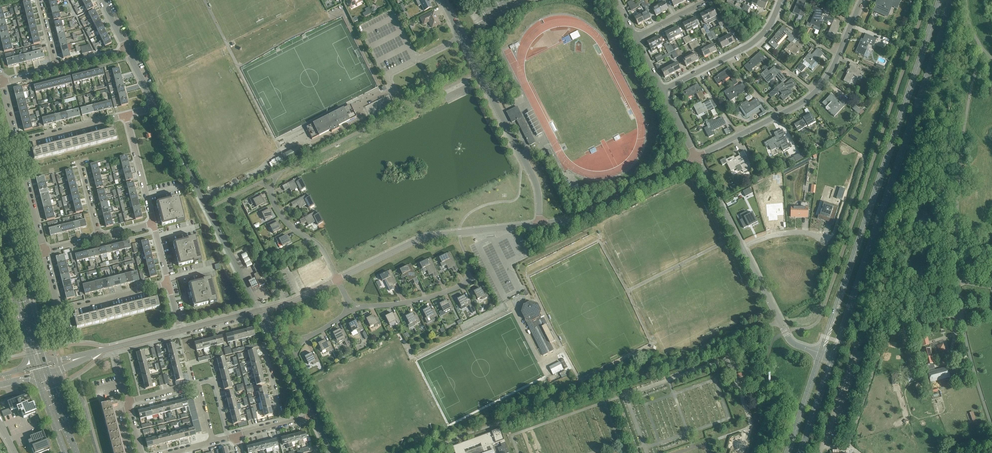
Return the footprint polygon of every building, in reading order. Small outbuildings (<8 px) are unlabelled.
[(424,11),(431,7),(428,0),(415,0),(418,6),(421,5),(424,11)] [(662,4),(659,6),(662,13),(668,10),(664,0),(660,2),(662,4)] [(758,6),(765,9),(768,2),(764,0),(761,0),(758,6)] [(806,0),(798,0),(793,12),(803,16),(806,9),(802,8),(803,5),(804,5),(806,0)] [(883,14),(887,15),(891,5),(898,7),(901,0),(900,0),(878,0),(873,11),(878,13),(878,12),(883,14)] [(91,3),(85,6),(87,11),(94,8),(91,3)] [(662,13),(659,6),(655,7),(654,5),(652,7),(656,16),(662,13)] [(823,21),(823,20),(820,19),(824,11),(813,6),(812,10),(816,12),(811,24),(813,25),(817,27),(816,29),(819,31),(823,21)] [(366,9),(367,11),(364,13),(366,16),(372,12),(369,7),(366,9)] [(717,20),(720,25),(715,28),(716,29),(725,25),(722,18),(719,12),(716,13),(713,9),(707,12),(712,22),(717,20)] [(88,13),(91,19),(98,16),(95,10),(88,13)] [(440,24),(434,12),(421,18),(424,24),(429,22),(432,28),(440,24)] [(643,12),(640,13),(644,22),(651,19),(647,12),(644,14),(643,12)] [(709,24),(712,22),(707,12),(701,15),(705,22),(708,21),(709,24)] [(644,22),(640,13),(637,15),(638,17),(635,18),(639,25),(644,22)] [(825,15),(823,20),(823,21),(827,23),(828,21),(833,23),(828,35),(834,38),(837,30),(838,31),(842,22),(825,15)] [(91,19),(94,24),(100,21),(98,16),(91,19)] [(695,18),(689,21),(693,28),(699,25),(695,18)] [(94,24),(97,30),(103,27),(100,21),(94,24)] [(693,28),(689,21),(683,24),(687,32),(693,28)] [(787,39),(791,43),(792,42),(795,38),(783,26),(776,33),(777,34),(768,43),(775,49),(778,46),(776,44),(785,34),(788,38),(787,39)] [(97,30),(99,35),(106,32),(103,27),(97,30)] [(677,27),(671,30),(675,38),(681,35),(677,27)] [(675,38),(671,30),(665,33),(670,43),(672,41),(671,39),(675,38)] [(1,40),(9,38),(8,32),(0,34),(0,36),(1,40)] [(99,35),(102,41),(109,38),(106,32),(99,35)] [(565,44),(573,40),(570,34),(562,37),(565,44)] [(874,46),(877,39),(866,34),(863,39),(864,40),(864,41),(861,40),(856,53),(864,57),(867,50),(869,44),(874,46)] [(731,35),(725,38),(728,45),(735,42),(731,35)] [(660,36),(653,40),(657,47),(663,44),(660,36)] [(792,42),(791,43),(785,50),(790,54),(792,52),(794,55),(806,42),(800,37),(796,42),(797,43),(795,45),(792,42)] [(1,40),(3,46),(11,44),(9,38),(1,40)] [(109,38),(102,41),(99,43),(100,45),(103,43),(105,47),(112,43),(109,38)] [(728,45),(725,38),(719,41),(723,48),(728,45)] [(654,48),(657,47),(653,40),(648,42),(653,53),(656,51),(654,48)] [(706,46),(705,43),(702,45),(703,47),(701,47),(700,49),(704,58),(711,54),(706,46)] [(11,44),(3,46),(4,52),(13,50),(11,44)] [(709,44),(706,46),(711,54),(717,51),(713,44),(710,46),(709,44)] [(818,48),(814,53),(812,55),(810,53),(804,59),(810,64),(808,67),(812,70),(813,68),(818,63),(816,61),(823,53),(818,48)] [(24,55),(26,63),(32,61),(30,54),(27,55),(25,49),(23,50),(24,55)] [(691,53),(688,55),(693,64),(699,60),(696,54),(692,55),(691,53)] [(763,68),(765,71),(766,69),(771,66),(759,53),(752,59),(744,66),(749,72),(752,70),(751,69),(761,61),(766,66),(763,68)] [(693,64),(688,55),(685,56),(686,58),(683,60),(687,67),(693,64)] [(14,66),(12,58),(11,56),(5,57),(8,67),(14,66)] [(860,79),(864,72),(857,69),(858,66),(851,62),(849,66),(851,66),(849,72),(847,72),(847,73),(848,74),(844,81),(850,84),(854,75),(860,79)] [(674,63),(670,64),(675,73),(681,70),(678,63),(675,64),(674,63)] [(801,63),(798,69),(804,71),(807,65),(801,63)] [(670,64),(661,69),(666,78),(675,73),(670,64)] [(765,71),(761,74),(768,82),(775,75),(782,83),(783,83),(787,80),(780,72),(780,71),(775,66),(771,70),(771,71),(769,73),(766,69),(765,71)] [(102,69),(96,70),(97,77),(104,76),(102,69)] [(731,84),(733,86),(738,83),(728,69),(720,74),(721,74),(714,79),(719,85),(730,77),(733,82),(731,84)] [(809,76),(806,71),(801,73),(805,79),(809,76)] [(84,73),(78,75),(80,82),(80,85),(83,84),(83,85),(86,84),(86,82),(85,80),(84,73)] [(70,77),(63,78),(65,85),(72,84),(70,77)] [(782,83),(768,95),(772,98),(780,91),(783,94),(780,96),(784,100),(791,94),(788,92),(796,85),(792,79),(787,83),(785,85),(785,84),(785,85),(783,83),(782,83)] [(58,80),(51,81),(53,88),(59,87),(58,80)] [(697,94),(701,102),(706,99),(698,84),(690,89),(683,93),(686,99),(697,94)] [(733,86),(724,92),(730,101),(747,90),(743,84),(738,87),(739,89),(736,90),(733,86)] [(13,88),(15,95),(23,93),(22,86),(13,88)] [(15,95),(16,101),(25,99),(23,93),(15,95)] [(829,112),(834,116),(849,102),(845,98),(841,103),(832,94),(824,102),(831,109),(829,112)] [(127,98),(120,100),(121,106),(128,105),(127,98)] [(16,101),(18,107),(26,105),(25,99),(16,101)] [(747,101),(741,106),(747,115),(761,105),(757,99),(752,103),(753,104),(750,105),(747,101)] [(111,101),(104,103),(106,110),(112,109),(111,101)] [(694,106),(699,115),(714,108),(710,101),(705,104),(706,105),(703,106),(701,102),(694,106)] [(18,107),(20,113),(28,111),(26,105),(18,107)] [(853,109),(858,114),(861,111),(855,106),(853,109)] [(530,145),(536,142),(527,126),(528,126),(527,124),(526,124),(518,107),(513,109),(507,112),(512,122),(517,120),(530,145)] [(308,132),(312,139),(319,136),(330,130),(331,132),(339,128),(338,126),(349,120),(356,117),(353,109),(345,113),(343,109),(313,124),(315,128),(308,132)] [(78,110),(72,111),(74,118),(80,117),(78,110)] [(20,113),(21,119),(29,117),(28,111),(20,113)] [(532,112),(525,115),(536,137),(543,134),(532,112)] [(808,126),(816,122),(811,114),(804,118),(805,119),(803,121),(803,120),(795,125),(799,131),(808,126)] [(54,115),(48,117),(50,124),(56,123),(54,115)] [(21,119),(23,125),(31,123),(29,117),(21,119)] [(712,131),(726,125),(723,118),(717,121),(718,122),(715,123),(713,119),(706,122),(709,127),(705,129),(709,137),(714,135),(712,131)] [(31,123),(23,125),(24,131),(33,129),(31,123)] [(115,129),(107,131),(62,143),(61,141),(58,142),(59,143),(37,149),(36,143),(32,144),(32,145),(26,146),(29,158),(34,157),(34,160),(117,139),(115,129)] [(767,142),(764,143),(766,147),(769,146),(771,150),(781,145),(784,151),(790,148),(785,138),(784,136),(785,136),(782,130),(778,132),(777,132),(775,133),(777,138),(776,138),(773,139),(767,142)] [(282,155),(285,161),(303,151),(300,146),(282,155)] [(726,158),(721,161),(723,165),(728,163),(731,171),(737,168),(737,167),(741,165),(743,170),(744,172),(751,168),(749,165),(751,164),(747,157),(744,151),(739,154),(741,157),(736,159),(734,156),(730,158),(727,160),(726,158)] [(794,156),(795,159),(791,161),(792,164),(803,158),(801,153),(794,156)] [(755,177),(758,182),(764,179),(761,174),(755,177)] [(36,178),(37,185),(46,182),(44,176),(36,178)] [(287,184),(291,192),(298,188),(300,191),(305,189),(301,180),(300,180),(299,177),(287,184)] [(37,185),(39,191),(47,188),(46,182),(37,185)] [(566,187),(570,195),(581,190),(578,184),(572,187),(571,184),(566,187)] [(39,191),(41,197),(49,194),(47,188),(39,191)] [(753,193),(750,188),(743,192),(746,197),(753,193)] [(41,197),(42,203),(50,200),(49,194),(41,197)] [(295,201),(299,208),(307,205),(309,208),(314,206),(310,197),(309,197),(308,194),(295,201)] [(254,203),(256,207),(262,205),(262,206),(265,204),(263,199),(262,199),(261,196),(257,198),(255,195),(249,199),(252,205),(254,203)] [(185,221),(179,197),(171,199),(156,203),(157,207),(154,207),(158,223),(161,222),(162,226),(177,222),(177,223),(185,221)] [(42,203),(44,209),(52,206),(50,200),(42,203)] [(840,206),(825,201),(819,218),(825,220),(825,219),(835,222),(840,206)] [(783,203),(766,205),(767,217),(768,217),(768,221),(778,220),(777,215),(784,215),(783,203)] [(808,218),(808,203),(801,203),(801,207),(791,207),(791,217),(795,217),(796,217),(796,216),(803,216),(803,217),(806,217),(808,218)] [(44,209),(45,215),(54,212),(52,206),(44,209)] [(109,207),(102,209),(103,215),(110,213),(112,213),(114,212),(112,206),(109,207)] [(262,214),(265,221),(273,217),(270,212),(267,207),(259,211),(260,214),(262,214)] [(304,218),(308,225),(316,221),(318,225),(323,222),(318,214),(316,211),(304,218)] [(54,212),(45,215),(47,221),(55,219),(54,212)] [(742,220),(740,221),(744,229),(748,227),(749,228),(753,226),(753,227),(758,224),(753,213),(748,215),(746,212),(740,215),(742,220)] [(72,219),(73,223),(75,230),(81,229),(79,221),(78,218),(77,215),(74,215),(75,218),(72,219)] [(79,221),(81,229),(87,227),(85,220),(79,221)] [(270,227),(273,234),(281,230),(279,225),(278,225),(275,220),(267,224),(268,227),(270,227)] [(57,235),(55,227),(49,229),(51,236),(57,235)] [(280,242),(282,246),(288,244),(288,245),(291,243),(289,238),(288,238),(286,235),(283,237),(281,234),(275,238),(278,244),(280,242)] [(202,261),(195,237),(188,239),(188,240),(173,244),(174,247),(171,248),(175,263),(178,263),(179,266),(193,263),(194,263),(202,261)] [(93,250),(87,252),(89,259),(89,261),(95,259),(95,257),(93,250)] [(241,255),(247,268),(252,265),(246,253),(241,255)] [(446,265),(448,269),(456,265),(450,253),(447,254),(442,256),(442,255),(437,257),(439,261),(440,261),(441,263),(440,263),(442,267),(446,265)] [(56,257),(57,263),(66,261),(64,255),(56,257)] [(425,267),(429,275),(437,271),(430,259),(427,260),(423,262),(422,261),(418,263),(420,267),(421,266),(422,269),(425,267)] [(57,263),(59,269),(67,267),(66,261),(57,263)] [(254,275),(254,276),(259,286),(266,283),(256,264),(255,265),(254,264),(253,266),(256,273),(254,275)] [(405,273),(409,281),(417,277),(411,265),(408,266),(407,266),(403,268),(402,267),(398,269),(400,273),(401,272),(402,275),(405,273)] [(59,269),(60,275),(69,273),(67,267),(59,269)] [(137,271),(131,273),(133,282),(139,281),(137,271)] [(382,281),(383,281),(385,280),(389,287),(397,283),(391,271),(388,272),(387,272),(383,274),(382,273),(378,275),(380,279),(381,278),(382,281)] [(60,275),(62,281),(70,279),(69,273),(60,275)] [(131,273),(125,274),(127,284),(133,282),(131,273)] [(125,274),(119,276),(121,285),(127,284),(125,274)] [(119,276),(113,277),(115,287),(121,285),(119,276)] [(113,277),(107,279),(109,288),(115,287),(113,277)] [(186,289),(190,304),(193,303),(194,307),(209,304),(217,302),(211,278),(203,280),(203,281),(188,285),(189,288),(187,289),(186,289)] [(248,282),(252,290),(259,286),(255,278),(248,282)] [(62,281),(63,287),(72,285),(70,279),(62,281)] [(107,279),(101,280),(103,290),(109,288),(107,279)] [(101,280),(95,282),(97,291),(103,290),(101,280)] [(95,282),(89,283),(91,293),(97,291),(95,282)] [(91,293),(89,283),(83,285),(85,295),(91,293)] [(63,287),(65,293),(73,291),(72,285),(63,287)] [(477,300),(481,297),(482,300),(488,297),(485,290),(482,292),(480,288),(478,289),(477,289),(472,291),(474,295),(474,294),(477,300)] [(73,291),(65,293),(67,300),(75,297),(74,295),(76,294),(75,291),(73,291)] [(461,307),(465,305),(466,307),(469,306),(470,308),(473,306),(469,298),(466,299),(464,296),(461,297),(461,296),(455,299),(457,302),(458,302),(461,307)] [(76,326),(77,328),(160,307),(157,298),(153,299),(104,311),(104,310),(101,311),(101,312),(79,317),(78,312),(74,313),(69,315),(72,327),(76,326)] [(439,304),(443,312),(450,309),(451,310),(454,308),(450,300),(444,303),(444,302),(439,304)] [(531,303),(525,306),(523,312),(526,319),(525,320),(543,356),(554,350),(550,343),(555,341),(544,318),(542,319),(539,314),(540,311),(537,305),(531,303)] [(426,319),(430,317),(431,319),(437,316),(434,310),(431,311),(429,307),(427,309),(426,308),(421,311),(423,314),(424,314),(426,319)] [(385,317),(389,324),(396,321),(397,323),(400,322),(395,312),(390,315),(390,314),(385,317)] [(409,325),(413,322),(414,325),(420,322),(417,315),(414,317),(412,313),(409,314),(404,316),(406,320),(406,319),(409,325)] [(370,327),(374,325),(375,327),(381,324),(378,318),(375,319),(373,315),(370,317),(370,316),(365,319),(366,322),(367,322),(370,327)] [(358,325),(356,321),(353,322),(353,321),(347,324),(349,328),(350,327),(353,332),(357,330),(358,333),(364,329),(361,323),(358,325)] [(253,328),(246,329),(248,338),(255,336),(253,328)] [(246,329),(239,331),(241,340),(248,338),(246,329)] [(336,341),(343,338),(346,345),(350,342),(343,329),(338,332),(337,331),(333,333),(336,341)] [(239,331),(232,333),(234,341),(241,340),(239,331)] [(234,341),(232,333),(225,335),(227,343),(234,341)] [(221,336),(215,337),(217,346),(223,344),(221,336)] [(215,337),(208,339),(210,348),(214,347),(215,349),(217,349),(217,346),(215,337)] [(208,339),(201,341),(203,349),(210,348),(208,339)] [(322,352),(326,350),(327,353),(333,350),(330,342),(327,344),(325,340),(322,342),(322,341),(317,343),(318,347),(319,346),(322,352)] [(203,349),(201,341),(194,342),(196,351),(203,349)] [(168,351),(168,352),(176,350),(174,343),(167,345),(167,349),(164,349),(165,352),(168,351)] [(938,345),(940,352),(947,350),(944,343),(938,345)] [(934,363),(930,348),(922,351),(926,365),(927,365),(928,371),(935,369),(933,364),(934,363)] [(247,352),(249,358),(257,356),(255,350),(247,352)] [(136,353),(138,359),(145,357),(144,351),(136,353)] [(308,365),(312,362),(313,365),(319,362),(316,355),(313,357),(311,353),(309,354),(308,354),(303,356),(305,360),(306,359),(308,365)] [(138,359),(139,365),(147,363),(146,360),(150,359),(149,356),(145,357),(138,359)] [(249,358),(251,365),(259,363),(257,356),(249,358)] [(217,359),(218,365),(226,364),(230,363),(229,360),(225,361),(224,357),(217,359)] [(549,367),(552,373),(553,375),(564,370),(560,362),(549,367)] [(251,365),(252,372),(261,370),(259,363),(251,365)] [(171,376),(174,375),(182,373),(181,367),(173,369),(174,373),(171,374),(171,376)] [(928,373),(931,382),(950,377),(947,367),(928,373)] [(220,371),(221,378),(229,376),(227,370),(220,371)] [(252,372),(254,379),(263,377),(261,370),(252,372)] [(263,377),(254,379),(256,386),(264,384),(263,377)] [(151,381),(144,383),(145,389),(153,387),(152,384),(155,383),(154,380),(151,381)] [(257,390),(259,396),(267,394),(265,387),(257,390)] [(226,394),(227,400),(235,398),(233,392),(226,394)] [(259,396),(260,403),(269,401),(267,394),(259,396)] [(33,402),(30,395),(19,399),(9,403),(11,410),(17,408),(18,412),(21,412),(21,413),(22,413),(24,418),(36,414),(36,415),(37,415),(32,402),(33,402)] [(114,452),(124,452),(112,407),(118,405),(115,396),(109,398),(110,402),(101,404),(114,452)] [(227,400),(229,406),(236,405),(235,398),(227,400)] [(260,403),(262,410),(271,408),(269,401),(260,403)] [(169,403),(163,405),(164,413),(168,412),(169,415),(171,414),(171,411),(169,403)] [(163,405),(156,406),(158,414),(164,413),(163,405)] [(156,406),(150,408),(152,416),(158,414),(156,406)] [(150,408),(144,410),(146,417),(152,416),(150,408)] [(271,408),(262,410),(264,417),(272,415),(271,408)] [(146,417),(144,410),(138,411),(140,419),(146,417)] [(194,427),(195,433),(202,432),(198,416),(191,418),(194,427)] [(239,416),(232,418),(233,424),(241,422),(239,416)] [(175,430),(176,432),(178,440),(184,438),(182,431),(178,431),(178,429),(175,430)] [(182,431),(184,438),(190,437),(188,429),(182,431)] [(493,445),(500,442),(501,444),(505,442),(506,442),(501,429),(453,446),(456,450),(457,452),(495,452),(493,445)] [(34,452),(43,452),(50,450),(51,451),(43,430),(42,431),(43,433),(31,437),(33,443),(32,443),(34,448),(32,448),(34,452)] [(158,437),(160,444),(166,443),(164,435),(163,433),(163,432),(160,433),(161,436),(158,437)] [(170,434),(172,441),(178,440),(176,432),(170,434)] [(304,432),(299,433),(301,444),(304,444),(303,439),(308,438),(308,435),(305,436),(304,432)] [(164,435),(166,443),(172,441),(170,434),(166,434),(166,433),(163,433),(164,435)] [(299,433),(293,435),(294,442),(298,441),(299,445),(301,444),(299,433)] [(290,447),(287,436),(281,438),(282,444),(286,444),(287,448),(290,447)] [(160,444),(158,437),(151,438),(153,446),(160,444)] [(502,447),(498,448),(500,452),(509,452),(505,442),(501,444),(502,447)]
